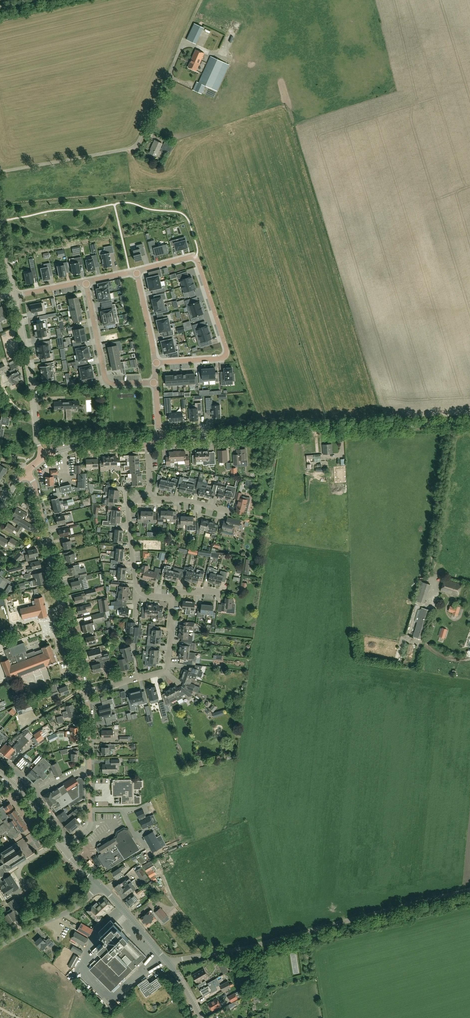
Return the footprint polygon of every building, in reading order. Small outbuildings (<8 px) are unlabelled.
[(194,22),(188,39),(198,43),(204,25),(194,22)] [(214,50),(220,31),(209,27),(202,45),(214,50)] [(196,71),(204,53),(196,49),(188,67),(196,71)] [(229,64),(211,56),(199,82),(197,81),(193,90),(201,94),(205,85),(217,91),(229,64)] [(157,156),(160,147),(162,143),(155,140),(152,147),(150,153),(157,156)] [(167,253),(165,246),(169,245),(167,237),(162,238),(164,245),(152,248),(153,252),(152,252),(152,256),(154,255),(154,257),(167,253)] [(188,248),(186,240),(179,242),(179,239),(170,241),(171,247),(175,246),(176,250),(181,249),(181,250),(184,249),(188,248)] [(146,255),(143,246),(142,247),(141,244),(136,245),(137,249),(133,250),(135,255),(134,255),(136,261),(143,259),(142,256),(146,255)] [(104,248),(105,253),(101,254),(104,268),(112,266),(109,253),(113,252),(112,246),(104,248)] [(92,259),(86,260),(88,271),(89,271),(89,272),(92,271),(92,270),(95,270),(94,267),(96,266),(95,262),(98,262),(97,255),(93,256),(94,259),(92,259)] [(74,258),(74,263),(70,264),(72,274),(76,274),(77,274),(80,274),(80,273),(79,265),(82,265),(81,257),(74,258)] [(59,277),(66,276),(65,269),(68,268),(67,262),(60,263),(61,266),(57,266),(59,277)] [(50,279),(48,271),(51,270),(50,263),(44,264),(44,268),(41,269),(41,270),(40,270),(41,274),(42,274),(43,280),(45,280),(45,281),(48,280),(48,279),(50,279)] [(160,281),(159,277),(162,276),(161,269),(152,271),(153,275),(153,276),(147,278),(148,279),(147,279),(147,283),(148,283),(149,284),(160,281)] [(26,284),(34,283),(31,271),(23,272),(26,284)] [(193,283),(191,276),(187,278),(187,277),(184,278),(182,273),(177,274),(179,279),(180,278),(183,286),(193,283)] [(110,293),(109,287),(111,287),(110,281),(98,283),(99,289),(97,289),(97,290),(96,291),(97,293),(98,293),(98,295),(110,293)] [(166,291),(164,285),(161,286),(160,281),(149,284),(149,285),(148,285),(149,289),(150,289),(150,290),(156,289),(157,290),(157,292),(166,291)] [(195,289),(193,283),(183,286),(185,292),(183,292),(185,298),(190,296),(188,291),(195,289)] [(111,299),(110,293),(98,295),(99,297),(98,298),(98,300),(99,301),(99,302),(104,301),(105,301),(106,306),(104,306),(112,304),(113,304),(112,299),(111,299)] [(153,303),(153,305),(165,303),(163,297),(151,300),(152,303),(153,303)] [(202,306),(201,302),(200,302),(199,301),(194,303),(193,298),(185,301),(188,312),(201,307),(201,306),(202,306)] [(43,303),(30,306),(31,313),(37,312),(37,315),(46,314),(43,303)] [(165,306),(165,303),(153,305),(154,308),(153,308),(154,312),(162,310),(163,313),(169,312),(167,306),(165,306)] [(114,316),(112,304),(104,306),(105,310),(104,311),(101,311),(102,312),(100,312),(101,317),(102,316),(103,318),(114,316)] [(204,312),(203,308),(202,308),(201,307),(188,312),(192,323),(201,320),(200,315),(204,314),(203,313),(204,312)] [(170,324),(169,320),(171,319),(170,314),(163,315),(164,318),(156,320),(157,324),(158,324),(158,326),(170,324)] [(116,323),(114,316),(103,318),(103,320),(102,321),(103,325),(104,324),(104,325),(108,324),(108,325),(109,328),(116,327),(115,323),(116,323)] [(39,320),(40,322),(33,323),(34,330),(47,328),(46,325),(47,324),(46,318),(39,320)] [(210,330),(209,326),(208,327),(207,325),(203,327),(202,326),(201,322),(193,325),(196,336),(210,332),(209,331),(210,330)] [(174,333),(173,327),(171,328),(170,324),(158,326),(159,328),(158,328),(158,332),(159,332),(160,333),(167,331),(168,334),(174,333)] [(73,336),(85,334),(84,331),(85,331),(84,328),(77,329),(76,326),(67,328),(68,334),(72,333),(72,336),(73,336)] [(46,333),(45,329),(47,329),(47,328),(34,330),(35,334),(34,334),(35,337),(42,336),(42,339),(49,338),(48,332),(46,333)] [(208,340),(212,339),(211,338),(212,337),(211,333),(210,333),(210,332),(196,336),(200,348),(208,345),(207,341),(208,340)] [(79,342),(86,340),(85,334),(73,336),(74,340),(72,340),(73,346),(74,346),(80,345),(79,342)] [(161,341),(163,347),(174,345),(173,339),(174,338),(173,334),(168,335),(168,340),(161,341)] [(37,346),(37,347),(36,347),(37,351),(38,351),(38,352),(49,350),(48,347),(51,347),(50,340),(44,341),(44,345),(37,346)] [(87,346),(81,347),(81,344),(80,345),(74,346),(74,349),(75,349),(77,355),(89,352),(88,348),(87,348),(87,346)] [(176,351),(174,345),(163,347),(164,354),(170,353),(171,353),(172,357),(179,357),(178,351),(176,351)] [(52,353),(49,353),(49,350),(38,352),(38,353),(37,354),(38,357),(39,357),(39,359),(45,358),(46,361),(53,360),(52,353)] [(89,357),(90,357),(89,352),(77,355),(77,359),(75,359),(76,365),(83,363),(82,360),(90,359),(89,357)] [(22,378),(15,363),(13,360),(9,362),(10,365),(13,374),(17,380),(22,378)] [(126,374),(123,361),(121,362),(112,364),(113,370),(122,368),(123,374),(126,374)] [(48,363),(48,366),(40,367),(41,374),(53,372),(56,372),(55,367),(54,367),(53,362),(48,363)] [(91,365),(83,367),(83,363),(76,365),(73,365),(74,369),(79,368),(80,373),(92,371),(92,370),(93,370),(92,366),(91,366),(91,365)] [(10,365),(9,366),(11,369),(9,371),(11,375),(7,376),(12,385),(18,382),(17,380),(13,374),(10,365)] [(235,381),(234,375),(233,375),(232,368),(229,368),(229,367),(225,367),(225,368),(224,368),(225,371),(225,377),(221,377),(222,385),(226,385),(226,382),(233,381),(235,381)] [(209,382),(209,370),(208,370),(208,369),(203,369),(203,370),(202,370),(202,376),(199,376),(200,384),(204,384),(203,383),(209,382)] [(216,375),(215,369),(214,370),(214,369),(210,369),(210,370),(209,370),(209,382),(216,382),(216,383),(220,382),(219,375),(216,375)] [(93,372),(92,372),(92,371),(80,373),(81,377),(79,377),(81,384),(86,383),(86,379),(88,379),(88,378),(93,377),(93,376),(94,376),(93,372)] [(55,376),(54,376),(53,372),(41,374),(42,377),(41,377),(41,380),(42,380),(42,381),(49,380),(50,383),(56,382),(55,376)] [(195,374),(189,374),(190,386),(199,385),(198,380),(195,380),(195,374)] [(220,411),(220,405),(215,405),(213,406),(212,400),(210,400),(210,398),(206,398),(207,409),(212,409),(212,410),(212,414),(213,414),(213,418),(220,418),(220,411)] [(78,401),(53,402),(53,409),(65,409),(66,420),(71,419),(71,409),(79,408),(78,401)] [(201,413),(201,403),(195,403),(195,408),(190,408),(190,420),(198,420),(198,415),(198,413),(201,413)] [(170,408),(165,409),(166,416),(170,416),(170,417),(170,418),(171,421),(175,421),(175,422),(175,421),(178,421),(178,422),(178,421),(182,421),(182,413),(171,413),(170,408)] [(10,417),(1,416),(1,420),(0,420),(0,425),(0,424),(8,426),(10,417)] [(333,453),(332,444),(323,445),(323,454),(333,453)] [(237,449),(237,454),(233,454),(234,464),(240,464),(240,460),(245,459),(245,449),(237,449)] [(219,462),(227,462),(226,450),(218,450),(219,462)] [(138,455),(138,451),(132,452),(132,455),(123,456),(123,458),(128,458),(129,462),(139,461),(138,455)] [(185,451),(177,452),(177,461),(185,460),(185,464),(189,464),(189,456),(185,456),(185,451)] [(202,461),(202,451),(196,452),(196,458),(193,458),(193,465),(197,464),(197,461),(199,461),(202,461)] [(209,451),(202,451),(202,461),(203,461),(203,464),(204,465),(206,465),(207,464),(215,464),(215,457),(209,457),(209,451)] [(177,461),(177,452),(169,452),(169,457),(166,457),(166,465),(170,465),(170,463),(175,463),(174,461),(177,461)] [(312,462),(312,455),(303,455),(304,462),(302,462),(303,469),(311,469),(311,462),(312,462)] [(119,470),(119,462),(119,459),(116,459),(116,456),(109,457),(109,467),(114,466),(114,470),(119,470)] [(109,467),(109,457),(102,457),(102,460),(99,460),(100,471),(105,471),(105,467),(109,467)] [(86,468),(97,467),(97,459),(85,460),(86,468)] [(53,486),(53,477),(57,477),(57,470),(50,470),(50,475),(51,475),(51,477),(45,477),(45,486),(53,486)] [(85,474),(81,473),(79,473),(78,487),(75,487),(74,486),(71,487),(70,484),(59,487),(61,492),(55,493),(55,496),(61,494),(88,488),(87,473),(85,473),(85,474)] [(165,490),(167,480),(167,481),(161,479),(162,476),(158,475),(157,477),(157,484),(159,485),(159,488),(165,490)] [(185,492),(187,483),(182,482),(183,476),(179,475),(176,487),(179,488),(179,490),(185,492)] [(171,491),(172,488),(175,489),(177,479),(174,478),(173,481),(167,480),(165,490),(167,490),(167,491),(170,492),(171,491)] [(204,496),(207,485),(201,484),(202,479),(198,479),(198,481),(195,493),(198,494),(198,495),(199,497),(202,497),(203,496),(204,496)] [(195,493),(198,481),(195,480),(194,484),(187,483),(185,492),(191,493),(192,492),(195,493)] [(241,481),(240,489),(249,490),(249,487),(251,487),(252,485),(246,484),(246,482),(241,481)] [(217,483),(217,486),(215,494),(218,494),(217,498),(223,499),(226,486),(225,490),(219,488),(220,484),(217,483)] [(106,485),(105,487),(104,487),(104,491),(105,492),(105,495),(107,495),(117,496),(118,490),(111,490),(112,486),(106,485)] [(214,496),(215,494),(217,486),(213,485),(213,486),(211,486),(207,485),(204,496),(210,498),(211,495),(214,496)] [(236,488),(232,487),(226,486),(223,499),(229,501),(231,495),(234,496),(236,488)] [(104,505),(110,506),(114,506),(114,502),(117,502),(117,496),(107,495),(107,498),(104,498),(104,505)] [(249,503),(246,503),(247,497),(242,496),(241,498),(240,501),(238,501),(237,505),(238,505),(236,512),(243,514),(244,511),(247,511),(249,503)] [(59,504),(63,504),(73,501),(73,499),(66,500),(62,501),(62,500),(58,501),(58,498),(51,499),(52,506),(59,504)] [(61,511),(59,504),(52,506),(54,513),(61,511)] [(120,511),(117,510),(117,507),(108,506),(107,515),(119,517),(120,511)] [(31,524),(20,518),(22,515),(25,517),(27,514),(18,509),(17,510),(15,509),(12,515),(14,517),(12,521),(17,524),(29,531),(37,529),(35,523),(31,524)] [(167,519),(167,511),(161,510),(161,515),(158,515),(157,522),(163,522),(163,519),(167,519)] [(147,523),(147,511),(141,511),(141,515),(138,515),(137,522),(143,522),(143,523),(147,523)] [(153,511),(147,511),(147,523),(147,519),(150,519),(150,522),(156,523),(156,516),(153,516),(153,511)] [(173,511),(167,511),(167,519),(170,519),(170,522),(176,522),(176,516),(173,516),(173,511)] [(67,515),(63,516),(63,515),(55,517),(57,524),(65,522),(65,525),(73,524),(72,521),(71,514),(67,515)] [(119,523),(119,517),(107,515),(107,516),(108,516),(107,521),(103,520),(102,525),(112,526),(112,522),(119,523)] [(187,524),(187,516),(181,516),(181,521),(177,521),(177,527),(183,527),(183,524),(187,524)] [(193,516),(187,516),(187,524),(190,524),(190,528),(196,528),(196,521),(193,521),(193,516)] [(222,529),(223,529),(223,531),(226,532),(226,531),(227,530),(231,531),(233,526),(239,527),(240,521),(227,518),(226,522),(224,521),(222,529)] [(206,531),(208,521),(202,520),(200,526),(197,525),(197,530),(200,531),(200,529),(206,531)] [(217,527),(214,526),(214,523),(208,521),(206,531),(205,533),(209,534),(210,533),(210,532),(212,532),(211,536),(215,537),(217,527)] [(19,533),(22,528),(18,525),(16,528),(14,528),(15,527),(7,523),(4,529),(11,533),(13,530),(19,533)] [(58,530),(59,536),(70,534),(69,528),(58,530)] [(7,540),(0,536),(0,544),(3,545),(5,542),(8,544),(7,545),(12,548),(16,542),(10,538),(9,541),(7,540)] [(70,548),(69,544),(69,541),(62,543),(64,549),(70,548)] [(25,555),(26,558),(26,561),(35,559),(34,556),(37,556),(36,548),(27,551),(28,554),(25,555)] [(65,556),(67,562),(74,560),(73,557),(75,557),(74,553),(70,554),(69,551),(63,553),(64,556),(65,556)] [(18,561),(22,557),(18,553),(14,557),(18,561)] [(123,561),(124,555),(110,554),(110,556),(115,557),(115,560),(111,560),(111,563),(120,564),(120,561),(123,561)] [(32,569),(40,567),(39,561),(30,563),(31,566),(27,568),(28,571),(32,570),(32,569)] [(74,570),(80,569),(79,564),(73,566),(73,567),(67,569),(69,576),(75,574),(74,570)] [(142,565),(141,571),(139,575),(143,576),(142,579),(149,580),(151,571),(147,571),(148,567),(145,567),(145,565),(142,565)] [(164,565),(162,572),(161,575),(165,576),(164,578),(171,580),(174,567),(173,571),(170,570),(171,567),(164,565)] [(191,581),(193,572),(194,568),(193,568),(192,568),(192,567),(191,567),(190,567),(189,567),(188,567),(184,566),(183,570),(183,573),(186,574),(185,580),(186,580),(185,581),(190,582),(190,581),(191,581)] [(182,576),(183,573),(183,570),(174,567),(171,580),(177,581),(178,576),(182,576)] [(208,581),(214,583),(216,574),(217,570),(214,570),(214,568),(208,567),(205,577),(209,578),(208,581)] [(161,569),(158,568),(156,568),(154,572),(151,571),(149,580),(155,582),(157,575),(160,575),(161,569)] [(197,583),(198,580),(201,581),(204,571),(197,569),(196,573),(193,572),(191,581),(197,583)] [(227,572),(223,571),(221,570),(220,575),(216,574),(214,583),(220,584),(222,578),(225,579),(227,572)] [(88,588),(86,582),(85,576),(85,575),(80,577),(80,580),(78,580),(70,582),(72,589),(80,587),(80,590),(88,588)] [(44,583),(43,577),(35,579),(35,580),(32,580),(33,586),(44,583)] [(441,591),(458,596),(461,585),(444,579),(441,591)] [(129,587),(123,586),(124,583),(111,581),(111,585),(120,586),(119,588),(118,588),(117,589),(117,592),(116,592),(128,593),(129,587)] [(424,603),(430,584),(420,581),(414,600),(424,603)] [(86,600),(85,597),(84,593),(76,595),(76,597),(74,598),(75,603),(86,600)] [(34,599),(34,600),(32,601),(33,606),(20,609),(22,619),(38,615),(39,618),(47,616),(42,597),(34,599)] [(106,598),(98,599),(100,612),(108,610),(106,598)] [(225,598),(225,603),(222,602),(222,604),(219,604),(218,611),(221,612),(222,610),(226,611),(226,610),(227,610),(228,611),(230,611),(232,609),(235,607),(235,606),(233,603),(234,600),(233,599),(231,599),(232,598),(225,598)] [(85,609),(89,608),(88,603),(83,604),(84,605),(76,607),(77,610),(76,611),(77,613),(78,613),(78,614),(86,612),(85,609)] [(152,614),(153,605),(146,604),(145,612),(142,612),(141,618),(145,618),(145,614),(152,614)] [(206,614),(207,605),(201,604),(201,611),(197,610),(196,616),(203,617),(203,614),(206,614)] [(121,608),(121,605),(114,605),(113,609),(120,610),(120,615),(128,616),(129,609),(121,608)] [(162,608),(159,608),(159,605),(153,605),(152,614),(151,617),(158,618),(157,619),(161,620),(162,608)] [(213,605),(207,605),(206,614),(209,614),(209,616),(212,616),(212,618),(215,618),(215,612),(212,612),(213,605)] [(453,614),(457,616),(460,607),(455,606),(455,607),(450,606),(449,612),(453,613),(453,614)] [(423,640),(432,611),(422,608),(413,636),(423,640)] [(94,623),(107,620),(105,612),(92,615),(94,623)] [(138,627),(134,627),(134,622),(127,622),(126,632),(134,633),(134,635),(137,635),(138,627)] [(193,628),(194,623),(183,622),(183,625),(180,625),(179,631),(188,632),(193,633),(194,628),(193,628)] [(93,630),(91,623),(87,624),(82,625),(83,628),(81,628),(82,632),(84,632),(93,630)] [(148,629),(149,629),(148,635),(160,636),(161,630),(155,630),(155,626),(149,625),(148,629)] [(192,642),(192,636),(188,636),(188,632),(179,631),(178,638),(186,638),(185,642),(186,642),(192,642)] [(94,638),(96,638),(95,635),(93,636),(85,638),(87,645),(95,643),(94,638)] [(160,643),(160,636),(148,635),(147,641),(147,645),(153,646),(154,642),(160,643)] [(42,649),(35,652),(34,650),(26,654),(25,651),(26,651),(23,642),(9,648),(4,650),(8,659),(1,662),(7,679),(47,664),(48,664),(56,661),(49,645),(41,648),(42,649)] [(195,643),(193,643),(192,642),(186,642),(186,645),(180,645),(179,651),(188,652),(189,649),(192,649),(195,650),(195,643)] [(153,649),(153,646),(147,645),(146,649),(146,655),(158,656),(159,650),(153,649)] [(120,649),(123,659),(127,658),(128,661),(133,659),(130,646),(120,649)] [(110,658),(108,652),(101,654),(100,649),(88,652),(90,659),(96,658),(96,661),(110,658)] [(194,653),(188,652),(179,651),(178,658),(184,658),(184,662),(191,662),(191,659),(194,656),(194,653)] [(158,663),(158,656),(146,655),(145,658),(145,665),(151,666),(152,662),(158,663)] [(130,668),(128,661),(127,658),(123,659),(118,660),(121,670),(130,668)] [(111,666),(110,661),(109,659),(99,661),(100,664),(92,665),(93,672),(102,671),(101,668),(103,667),(103,668),(107,667),(111,666)] [(194,668),(191,667),(189,666),(188,670),(184,669),(183,669),(182,669),(181,672),(181,673),(182,673),(182,675),(192,678),(197,680),(198,676),(196,675),(198,670),(200,671),(202,666),(195,665),(194,668)] [(190,684),(192,678),(182,675),(180,680),(183,681),(182,686),(186,688),(193,691),(194,686),(188,684),(188,683),(190,684)] [(181,686),(178,688),(176,685),(170,688),(176,700),(177,699),(177,700),(184,696),(189,700),(192,695),(181,686)] [(66,686),(59,689),(58,689),(61,695),(69,692),(66,686)] [(155,686),(147,689),(150,700),(155,698),(156,702),(159,702),(155,686)] [(176,700),(170,688),(165,691),(165,693),(162,694),(163,699),(165,706),(171,703),(176,700)] [(141,690),(135,692),(138,705),(148,702),(146,696),(143,696),(141,690)] [(131,700),(128,701),(131,711),(136,710),(134,703),(137,702),(138,705),(135,692),(129,693),(131,700)] [(114,703),(112,698),(102,701),(103,706),(99,707),(100,712),(100,713),(112,709),(110,704),(114,703)] [(32,709),(29,702),(15,707),(17,715),(32,709)] [(68,717),(75,716),(72,705),(65,706),(67,711),(62,712),(64,718),(68,717)] [(112,709),(100,713),(101,718),(105,717),(106,722),(117,719),(115,714),(112,715),(111,710),(112,710),(112,709)] [(224,710),(214,714),(216,718),(226,714),(224,710)] [(78,734),(78,727),(78,724),(73,724),(73,727),(70,727),(70,734),(67,734),(67,731),(58,731),(53,733),(78,734)] [(0,749),(0,751),(9,759),(9,758),(10,759),(12,761),(12,760),(12,761),(23,749),(21,748),(28,740),(24,736),(28,731),(26,729),(17,735),(10,741),(9,740),(7,743),(6,742),(0,749)] [(41,729),(33,735),(38,742),(39,742),(39,743),(44,740),(44,738),(41,734),(43,732),(41,729)] [(26,736),(30,740),(34,736),(30,732),(26,736)] [(78,740),(78,734),(53,733),(47,736),(49,742),(54,740),(58,738),(59,739),(64,739),(64,736),(66,736),(66,737),(70,737),(70,740),(78,740)] [(111,754),(111,749),(115,749),(115,744),(110,744),(110,747),(102,747),(102,754),(109,754),(111,754)] [(50,764),(43,757),(45,755),(43,753),(40,754),(33,762),(36,765),(26,775),(35,783),(40,777),(43,780),(47,775),(43,772),(50,764)] [(29,761),(28,761),(22,756),(14,764),(21,770),(25,765),(28,767),(32,763),(29,761)] [(119,765),(119,761),(123,760),(123,758),(119,758),(119,759),(111,760),(111,764),(102,764),(103,772),(115,772),(115,765),(119,765)] [(55,777),(62,774),(56,762),(50,765),(55,777)] [(77,778),(75,779),(74,777),(64,783),(63,784),(57,788),(51,792),(44,796),(50,806),(51,805),(55,812),(67,804),(70,807),(84,798),(84,778),(77,778)] [(124,803),(134,803),(134,781),(131,781),(131,779),(113,779),(113,782),(112,782),(112,790),(113,790),(113,793),(115,795),(122,795),(122,798),(123,799),(124,799),(124,803)] [(15,808),(14,809),(10,803),(3,807),(2,806),(0,807),(0,832),(2,835),(3,834),(8,841),(14,836),(15,838),(18,836),(17,834),(21,832),(27,828),(25,824),(26,824),(15,808)] [(139,818),(140,819),(145,817),(145,816),(146,816),(143,809),(136,812),(139,819),(139,818)] [(71,816),(76,813),(74,810),(70,814),(69,814),(67,815),(64,810),(56,815),(60,822),(64,820),(65,821),(67,819),(66,818),(68,817),(70,815),(71,816)] [(82,815),(78,815),(76,813),(71,816),(70,815),(68,817),(66,818),(67,819),(65,821),(67,824),(64,826),(69,832),(76,827),(75,826),(77,824),(78,825),(79,825),(83,822),(82,815)] [(150,816),(145,818),(145,817),(140,819),(140,820),(139,820),(143,828),(153,824),(150,816)] [(109,841),(109,840),(102,845),(100,843),(98,844),(97,849),(99,853),(101,852),(101,853),(99,854),(99,856),(102,861),(101,863),(103,865),(105,866),(108,870),(111,868),(140,849),(127,829),(124,829),(120,831),(119,835),(109,841)] [(143,837),(152,852),(161,848),(152,832),(143,837)] [(8,868),(9,867),(10,868),(14,866),(14,867),(15,866),(14,865),(18,863),(18,864),(19,864),(18,863),(22,861),(23,861),(22,860),(25,859),(26,859),(26,858),(25,858),(25,856),(23,854),(23,853),(22,852),(20,848),(18,849),(18,848),(19,847),(18,844),(15,842),(12,844),(11,844),(12,845),(8,847),(8,846),(7,847),(8,847),(4,849),(2,847),(0,849),(0,876),(1,877),(2,876),(5,880),(2,882),(0,879),(0,888),(7,899),(11,896),(9,893),(18,887),(10,874),(8,871),(9,870),(8,868)] [(157,870),(151,860),(144,864),(145,865),(143,866),(151,879),(153,882),(156,880),(154,876),(153,876),(151,873),(157,870)] [(162,863),(161,865),(163,868),(165,866),(170,871),(174,867),(167,861),(164,865),(162,863)] [(139,876),(144,873),(141,867),(139,864),(134,868),(135,871),(139,876)] [(121,871),(126,867),(124,865),(112,873),(116,878),(123,874),(121,871)] [(149,880),(144,873),(139,876),(141,881),(137,883),(138,884),(136,886),(138,890),(141,888),(140,887),(149,880)] [(118,891),(130,882),(132,881),(130,878),(126,880),(125,879),(119,884),(115,887),(118,891)] [(135,888),(130,882),(118,891),(123,898),(135,888)] [(129,908),(138,900),(133,894),(124,901),(129,908)] [(104,897),(97,904),(96,903),(92,906),(87,910),(98,923),(103,918),(102,917),(113,906),(104,897)] [(154,912),(161,920),(162,919),(165,922),(169,918),(160,907),(154,912)] [(17,919),(12,911),(11,909),(7,912),(7,914),(3,916),(8,924),(17,919)] [(156,919),(153,914),(154,913),(151,909),(150,911),(140,919),(147,927),(156,919)] [(78,926),(73,923),(74,921),(69,918),(66,924),(76,929),(78,926)] [(146,956),(120,931),(123,929),(115,921),(114,923),(110,920),(98,931),(102,935),(100,937),(105,942),(97,950),(103,956),(93,965),(89,969),(111,991),(146,956)] [(81,923),(77,931),(88,937),(93,930),(81,923)] [(84,946),(88,939),(75,931),(70,939),(84,946)] [(48,938),(45,942),(40,937),(35,942),(39,947),(40,947),(43,950),(46,947),(45,947),(47,945),(50,947),(53,944),(48,938)] [(73,946),(70,950),(80,956),(83,951),(73,946)] [(74,967),(79,957),(74,955),(69,965),(74,967)] [(223,962),(219,963),(223,970),(222,971),(223,974),(228,971),(223,962)] [(203,968),(193,974),(197,982),(208,976),(203,968)] [(146,978),(141,982),(138,984),(142,991),(146,988),(150,994),(161,986),(156,979),(150,983),(146,978)] [(217,986),(213,986),(211,981),(206,984),(205,981),(197,985),(198,985),(200,988),(199,989),(203,996),(211,991),(213,992),(214,990),(216,990),(217,986)] [(228,981),(219,985),(223,991),(231,987),(228,981)] [(235,992),(228,997),(231,1002),(238,998),(235,992)] [(212,1010),(220,1005),(217,999),(208,1003),(212,1010)]
